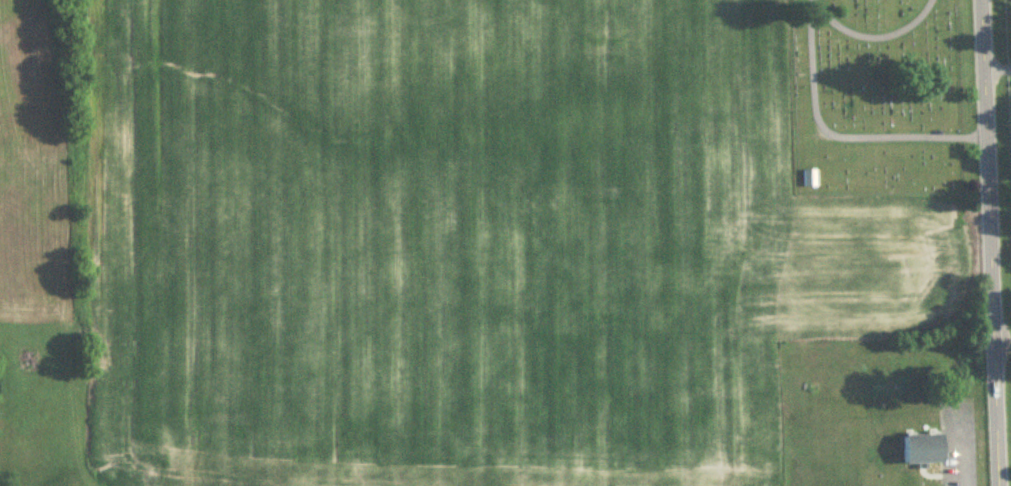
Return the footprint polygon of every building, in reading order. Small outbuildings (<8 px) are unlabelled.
[(815,171),(803,171),(803,187),(815,187),(815,171)] [(945,436),(905,436),(905,464),(945,464),(945,436)]
